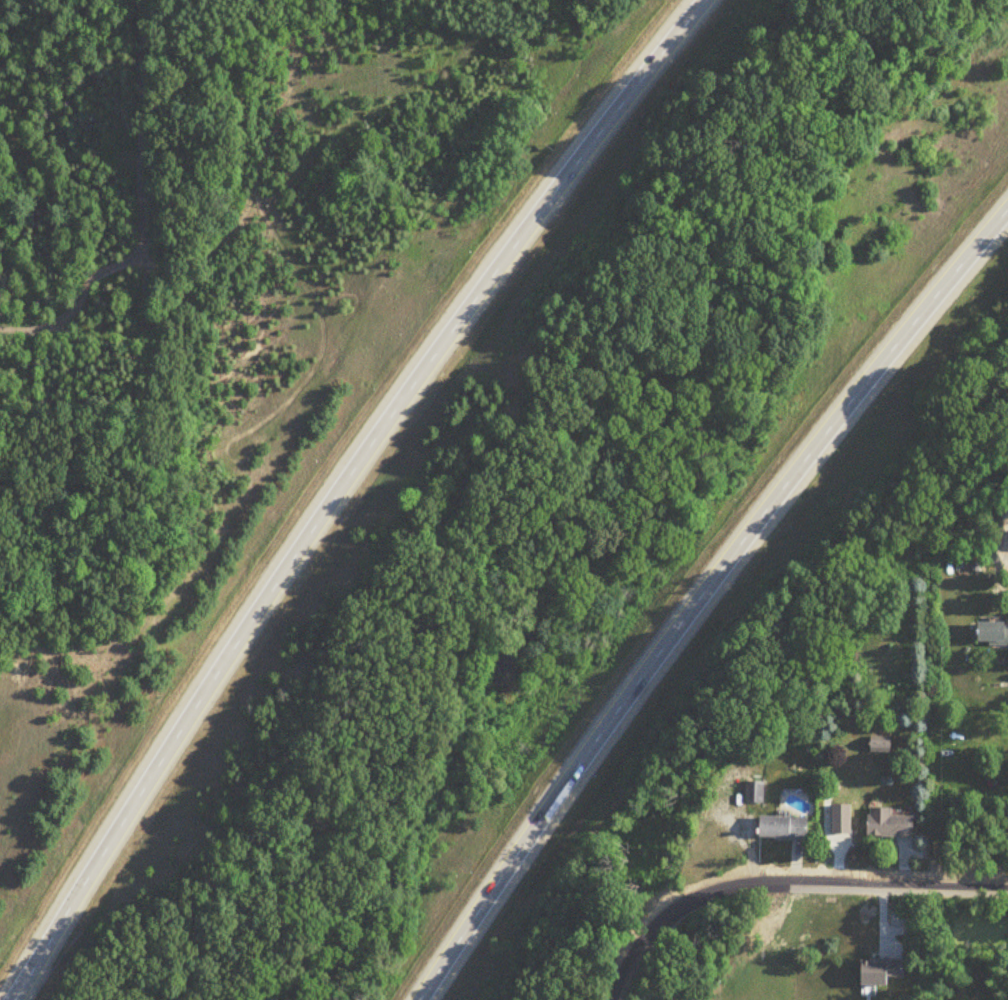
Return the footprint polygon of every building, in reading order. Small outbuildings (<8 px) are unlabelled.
[(980,624),(980,645),(1007,645),(1007,624),(980,624)] [(765,782),(747,782),(747,803),(765,803),(765,782)] [(916,816),(904,816),(904,809),(871,808),(870,836),(916,837),(916,816)] [(808,838),(808,818),(760,818),(760,838),(808,838)]
